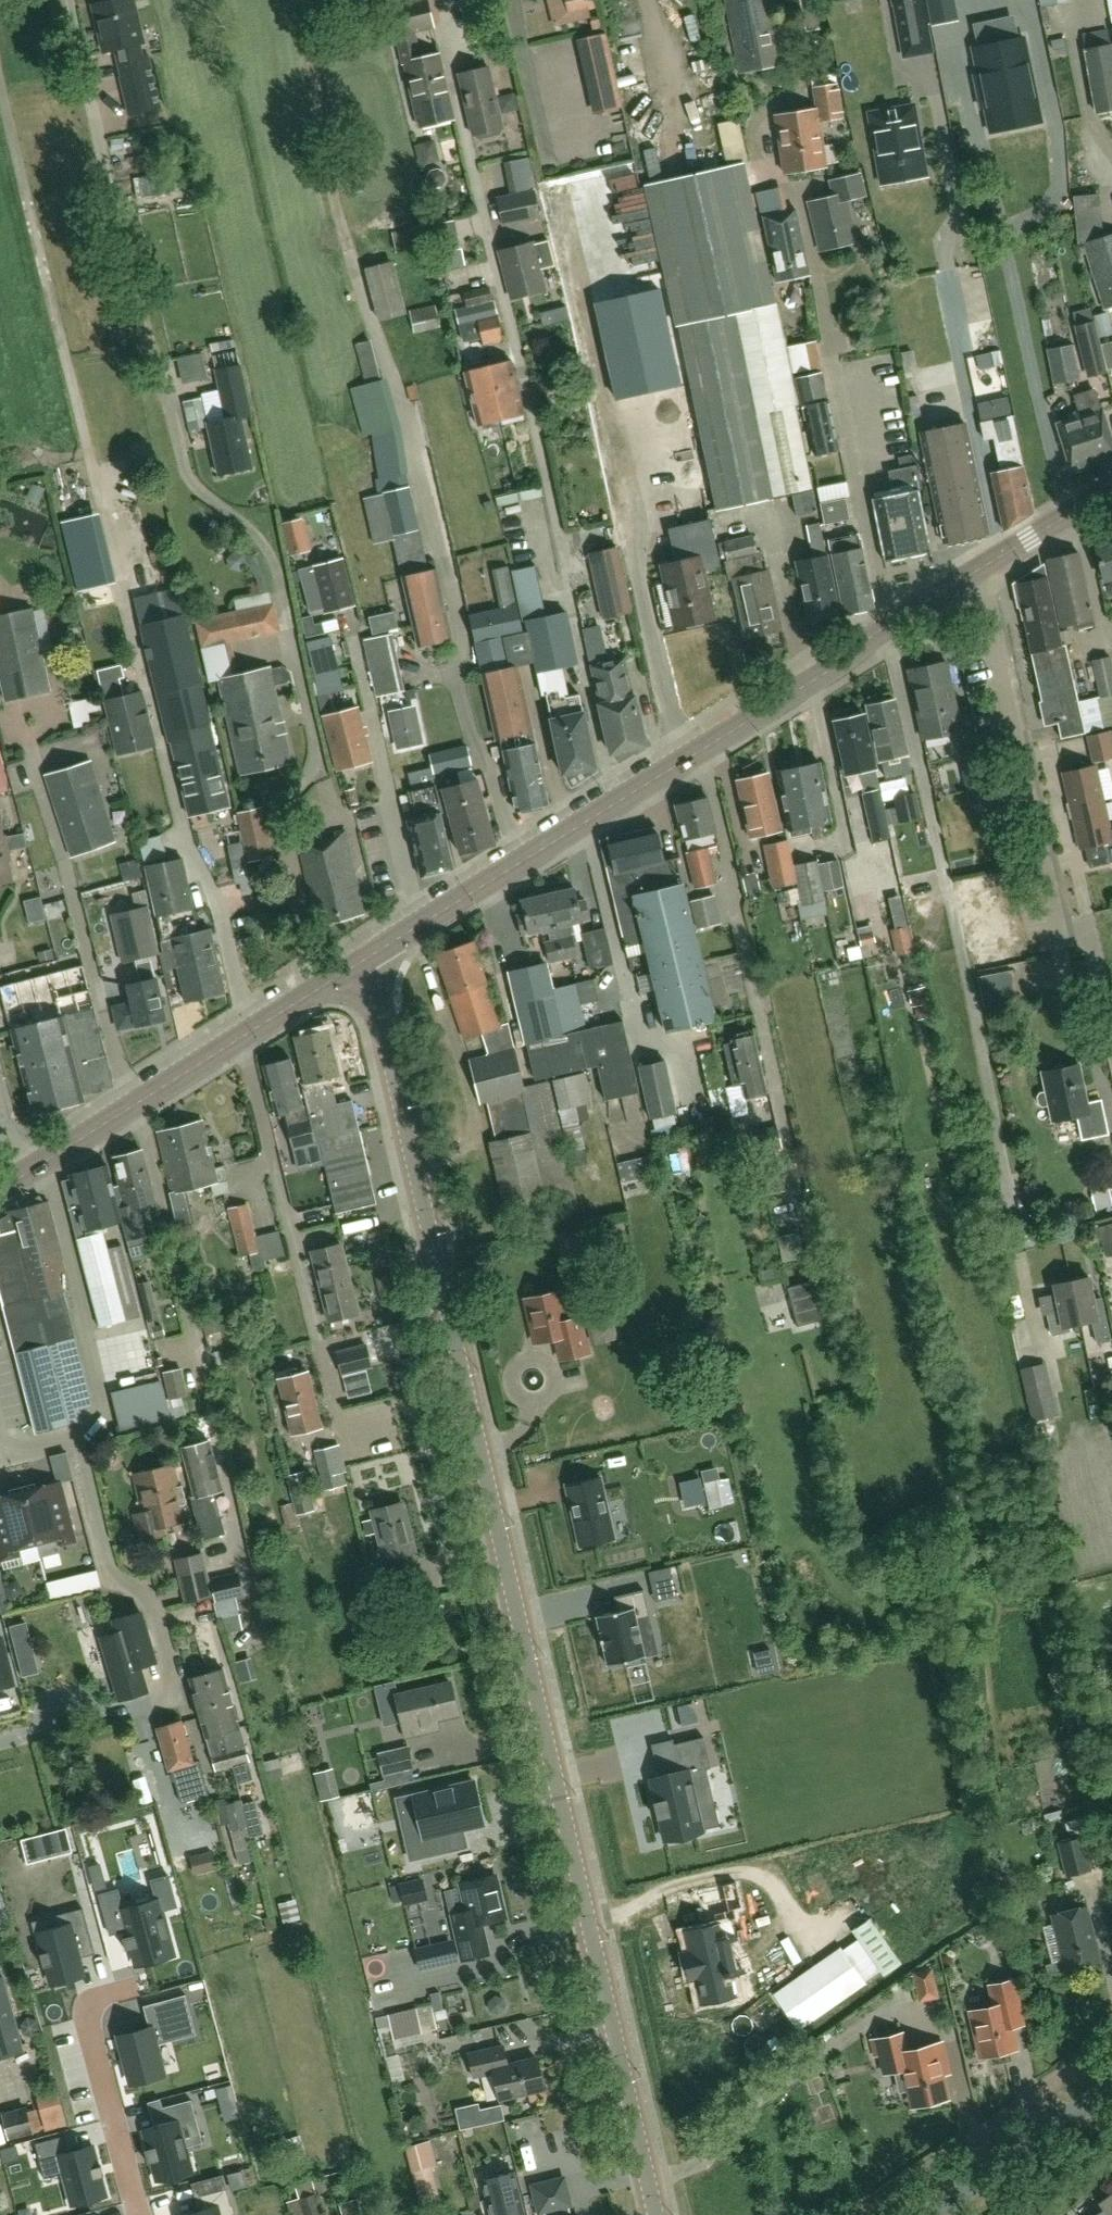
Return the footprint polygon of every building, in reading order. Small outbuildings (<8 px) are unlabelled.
[(133,0),(115,0),(94,5),(105,52),(117,49),(133,114),(160,107),(148,57),(142,58),(138,44),(143,43),(133,0)] [(423,59),(421,59),(416,33),(435,29),(432,14),(429,0),(426,0),(385,9),(388,24),(392,38),(396,37),(403,64),(406,63),(421,126),(438,122),(455,118),(450,98),(440,55),(423,59)] [(578,11),(599,5),(597,0),(575,0),(578,11)] [(742,73),(786,64),(773,0),(727,0),(742,73)] [(822,28),(817,0),(794,0),(801,32),(822,28)] [(902,58),(933,52),(928,23),(929,23),(925,0),(890,0),(891,5),(892,5),(902,58)] [(700,45),(710,43),(704,15),(695,17),(700,45)] [(1111,46),(1109,33),(1084,37),(1098,113),(1111,111),(1111,46)] [(609,36),(581,41),(595,113),(623,108),(609,36)] [(1003,43),(1001,44),(975,49),(983,85),(978,86),(983,109),(987,108),(993,134),(1018,129),(1044,123),(1026,38),(1003,43)] [(1075,41),(1062,44),(1067,60),(1079,56),(1075,41)] [(502,132),(501,128),(504,128),(489,67),(459,75),(474,138),(479,140),(500,135),(502,132)] [(709,74),(710,88),(728,87),(726,73),(709,74)] [(818,109),(798,113),(776,116),(785,173),(807,169),(827,166),(829,166),(829,165),(827,154),(826,146),(821,120),(844,117),(839,84),(838,85),(814,88),(818,109)] [(914,108),(869,117),(881,185),(926,176),(914,108)] [(728,124),(736,158),(754,154),(746,120),(728,124)] [(820,512),(810,467),(807,455),(797,406),(800,405),(792,370),(790,371),(745,164),(647,185),(678,325),(680,325),(721,511),(795,495),(799,516),(820,512)] [(196,188),(192,169),(133,180),(137,199),(196,188)] [(858,242),(848,200),(868,196),(863,174),(832,180),(836,196),(811,202),(822,250),(858,242)] [(797,210),(786,212),(780,190),(776,191),(775,188),(756,192),(762,218),(764,217),(778,282),(795,278),(812,274),(797,210)] [(497,197),(499,206),(502,224),(539,216),(534,189),(497,197)] [(1085,243),(1085,245),(1088,254),(1106,310),(1111,308),(1111,235),(1103,237),(1085,243)] [(540,291),(536,270),(555,265),(548,240),(531,244),(529,236),(502,241),(513,297),(540,291)] [(440,252),(444,269),(465,265),(462,248),(440,252)] [(657,249),(631,255),(640,295),(596,305),(618,398),(683,383),(662,290),(666,289),(657,249)] [(378,320),(407,314),(393,260),(364,268),(378,320)] [(494,299),(492,300),(489,285),(464,291),(467,306),(455,308),(465,349),(504,340),(494,299)] [(436,305),(410,310),(415,333),(441,327),(436,305)] [(1093,320),(1076,324),(1081,342),(1079,342),(1088,376),(1107,372),(1106,370),(1100,345),(1098,338),(1093,320)] [(371,340),(357,344),(356,344),(366,384),(382,379),(371,340)] [(1100,345),(1106,370),(1107,369),(1111,368),(1111,342),(1100,345)] [(1072,346),(1049,351),(1056,384),(1079,379),(1072,346)] [(525,420),(523,414),(525,414),(512,362),(489,368),(502,419),(511,417),(512,423),(525,420)] [(251,415),(240,366),(216,371),(227,419),(208,423),(220,474),(253,467),(242,418),(251,415)] [(822,367),(797,373),(807,419),(808,419),(816,456),(818,455),(840,451),(841,450),(833,414),(832,414),(830,402),(829,402),(822,367)] [(478,425),(502,419),(489,368),(465,374),(478,425)] [(1102,411),(1095,389),(1073,396),(1080,417),(1081,416),(1096,464),(1111,459),(1111,434),(1104,410),(1102,411)] [(202,399),(183,403),(187,422),(206,417),(202,399)] [(1073,472),(1096,464),(1081,416),(1080,417),(1058,424),(1073,472)] [(1003,473),(1026,468),(1015,418),(983,424),(987,441),(996,439),(1003,473)] [(990,533),(966,424),(921,434),(945,543),(990,533)] [(916,465),(900,469),(887,471),(893,495),(919,490),(923,489),(917,465),(916,465)] [(1026,468),(1003,473),(993,475),(1005,532),(1035,513),(1026,468)] [(395,539),(404,578),(419,647),(454,639),(437,563),(428,565),(411,488),(410,489),(407,471),(380,477),(376,478),(379,495),(364,498),(374,544),(395,539)] [(919,490),(893,495),(871,500),(885,563),(932,553),(919,490)] [(846,498),(820,503),(824,524),(850,519),(846,498)] [(72,522),(91,592),(123,583),(104,514),(72,522)] [(302,518),(283,523),(291,554),(310,550),(302,518)] [(712,519),(675,527),(683,561),(663,566),(677,627),(716,618),(705,569),(723,565),(712,519)] [(839,615),(821,523),(808,526),(814,558),(799,561),(811,621),(839,615)] [(861,534),(829,540),(832,555),(834,555),(846,614),(876,608),(861,534)] [(727,562),(731,579),(736,578),(749,637),(782,630),(769,571),(765,572),(761,555),(759,556),(754,536),(726,543),(730,561),(727,562)] [(1095,545),(1103,578),(1111,576),(1111,541),(1095,545)] [(588,553),(593,576),(602,618),(632,612),(618,547),(588,553)] [(1063,556),(1078,627),(1094,624),(1079,552),(1063,556)] [(1078,627),(1063,556),(1047,559),(1061,625),(1077,622),(1078,627)] [(345,571),(343,561),(316,567),(319,578),(304,582),(311,613),(325,610),(326,613),(355,606),(346,571),(345,571)] [(547,695),(565,775),(597,768),(586,720),(590,720),(587,706),(583,706),(581,695),(569,698),(563,668),(578,664),(567,614),(547,618),(535,565),(515,570),(523,607),(529,631),(538,673),(537,673),(542,696),(547,695)] [(1084,732),(1065,644),(1061,644),(1045,569),(1025,581),(1016,583),(1020,604),(1017,605),(1020,618),(1023,617),(1041,700),(1058,696),(1063,719),(1056,721),(1059,737),(1084,732)] [(501,610),(491,612),(471,616),(483,670),(498,739),(502,738),(518,810),(534,807),(549,803),(533,730),(519,666),(504,669),(497,638),(523,632),(518,608),(513,587),(497,591),(501,610)] [(182,589),(135,600),(171,744),(173,743),(190,816),(230,807),(210,723),(208,724),(202,701),(206,700),(186,617),(188,616),(182,589)] [(266,636),(266,635),(280,632),(274,603),(259,606),(259,605),(217,614),(217,616),(195,621),(209,682),(220,680),(242,775),(267,769),(293,763),(272,669),(246,675),(240,676),(232,644),(266,636)] [(6,699),(50,690),(34,610),(0,617),(0,671),(6,699)] [(398,628),(395,614),(371,619),(374,634),(398,628)] [(331,615),(315,618),(318,638),(335,635),(331,615)] [(308,642),(316,671),(312,672),(316,695),(321,694),(344,689),(331,636),(308,642)] [(365,639),(364,639),(368,657),(376,696),(391,693),(379,636),(365,639)] [(1092,659),(1100,697),(1111,695),(1111,665),(1110,656),(1092,659)] [(647,745),(626,658),(593,666),(613,753),(647,745)] [(946,661),(907,669),(923,738),(961,730),(946,661)] [(98,670),(106,701),(120,754),(157,745),(144,692),(125,696),(121,678),(125,677),(122,664),(98,670)] [(441,687),(428,693),(435,708),(448,702),(441,687)] [(867,705),(880,760),(882,759),(886,776),(909,771),(905,754),(907,753),(894,699),(867,705)] [(422,743),(415,709),(392,714),(400,748),(422,743)] [(372,760),(359,710),(326,719),(339,769),(372,760)] [(874,766),(863,714),(856,716),(855,715),(851,711),(838,714),(835,719),(835,720),(834,720),(846,773),(858,770),(874,766)] [(1108,730),(1087,735),(1093,761),(1111,756),(1111,747),(1108,730)] [(467,745),(430,754),(433,767),(435,774),(472,765),(467,745)] [(994,809),(991,799),(980,748),(959,753),(972,814),(994,809)] [(9,792),(0,751),(0,794),(9,792)] [(116,840),(97,775),(92,762),(48,773),(49,777),(72,855),(116,840)] [(798,767),(811,832),(812,839),(825,836),(822,823),(831,821),(819,763),(798,767)] [(1094,765),(1063,772),(1080,847),(1104,842),(1109,862),(1111,861),(1111,829),(1109,830),(1094,765)] [(433,767),(408,773),(412,791),(411,791),(411,794),(415,809),(418,820),(409,822),(423,876),(455,868),(441,814),(444,813),(437,784),(435,774),(433,767)] [(791,837),(811,832),(798,767),(777,771),(789,829),(791,837)] [(766,774),(752,777),(737,780),(749,837),(766,834),(778,831),(766,774)] [(496,845),(479,780),(462,784),(479,850),(496,845)] [(479,850),(462,784),(445,789),(462,854),(479,850)] [(881,789),(862,793),(873,842),(892,838),(888,823),(886,810),(881,789)] [(896,808),(886,810),(888,823),(899,821),(899,823),(921,818),(916,792),(893,797),(896,808)] [(707,797),(677,804),(685,839),(686,838),(689,851),(687,852),(695,887),(716,882),(708,848),(718,845),(707,797)] [(252,817),(255,853),(276,852),(274,815),(252,817)] [(12,881),(8,860),(11,860),(6,837),(3,837),(0,822),(0,884),(12,881)] [(910,824),(899,826),(908,870),(920,868),(910,824)] [(637,837),(602,845),(604,853),(624,943),(644,938),(647,952),(652,972),(656,990),(666,1031),(716,1019),(677,858),(665,860),(658,832),(657,825),(635,830),(637,837)] [(365,914),(346,832),(338,832),(300,841),(319,925),(365,914)] [(144,863),(167,857),(162,835),(139,841),(144,863)] [(788,839),(765,843),(774,886),(797,881),(788,839)] [(242,842),(228,845),(236,884),(240,883),(243,895),(252,893),(242,842)] [(893,869),(903,867),(899,847),(890,849),(893,869)] [(148,865),(146,868),(154,912),(156,912),(159,924),(160,924),(163,941),(161,942),(163,951),(159,952),(160,954),(159,954),(163,970),(171,968),(179,966),(180,970),(187,1002),(227,993),(213,935),(212,930),(199,933),(192,905),(182,857),(168,860),(148,865)] [(810,861),(794,864),(797,880),(802,901),(824,896),(823,891),(818,864),(817,859),(810,861)] [(839,860),(818,864),(823,891),(844,886),(839,860)] [(577,901),(574,888),(547,894),(563,957),(576,954),(573,941),(576,940),(572,922),(581,920),(582,918),(588,917),(584,899),(577,901)] [(159,952),(149,907),(150,906),(146,890),(133,893),(136,908),(111,914),(122,962),(159,954),(160,954),(159,952)] [(563,957),(547,894),(521,900),(524,913),(517,915),(521,932),(528,930),(528,932),(542,929),(543,933),(548,932),(550,941),(545,942),(549,961),(563,957)] [(716,895),(690,901),(697,929),(722,923),(716,895)] [(40,897),(27,900),(33,924),(46,920),(40,897)] [(899,900),(903,925),(914,923),(910,898),(899,900)] [(900,955),(914,951),(908,926),(893,929),(900,955)] [(606,927),(582,933),(587,957),(590,969),(614,963),(612,956),(606,927)] [(486,1102),(495,1140),(489,1141),(509,1226),(551,1217),(580,1210),(560,1125),(557,1125),(546,1081),(523,1087),(507,1022),(500,1024),(473,941),(435,953),(463,1037),(480,1031),(487,1051),(484,1055),(468,1059),(479,1103),(486,1102)] [(129,985),(132,1001),(112,1006),(118,1030),(138,1026),(167,1020),(158,979),(156,979),(152,961),(136,964),(140,983),(129,985)] [(545,962),(509,970),(534,1078),(596,1063),(604,1099),(640,1091),(624,1019),(586,1027),(576,983),(551,989),(545,962)] [(19,1056),(34,1114),(85,1101),(83,1094),(98,1090),(96,1084),(113,1080),(84,966),(2,987),(17,1045),(12,1046),(15,1057),(19,1056)] [(1018,999),(1012,970),(977,977),(984,1006),(1018,999)] [(328,1028),(296,1035),(307,1080),(301,1081),(306,1100),(307,1100),(309,1106),(311,1115),(316,1137),(323,1163),(324,1165),(325,1165),(336,1211),(376,1202),(352,1099),(337,1102),(320,1106),(314,1079),(331,1075),(339,1073),(328,1028)] [(733,1040),(733,1042),(724,1044),(729,1063),(737,1061),(745,1096),(766,1091),(753,1035),(733,1040)] [(720,1106),(732,1104),(725,1053),(713,1054),(720,1106)] [(276,1113),(309,1106),(307,1100),(306,1100),(301,1101),(291,1057),(264,1064),(276,1113)] [(666,1059),(638,1066),(650,1119),(653,1119),(674,1114),(677,1113),(666,1062),(666,1059)] [(1043,1107),(1049,1106),(1052,1120),(1077,1115),(1082,1139),(1107,1133),(1100,1099),(1086,1102),(1078,1064),(1068,1066),(1064,1064),(1056,1066),(1054,1069),(1042,1072),(1046,1091),(1040,1092),(1036,1097),(1038,1104),(1043,1107)] [(585,1072),(553,1080),(560,1109),(558,1109),(559,1113),(560,1113),(569,1151),(586,1148),(576,1106),(592,1103),(585,1072)] [(311,1115),(288,1121),(293,1142),(316,1137),(311,1115)] [(178,1229),(189,1226),(184,1209),(189,1208),(184,1189),(211,1182),(214,1195),(231,1192),(224,1166),(214,1168),(202,1120),(159,1131),(173,1190),(170,1191),(175,1211),(174,1211),(178,1229)] [(777,1149),(782,1148),(777,1125),(751,1131),(756,1154),(766,1195),(786,1190),(781,1170),(782,1170),(777,1149)] [(155,1199),(142,1149),(113,1156),(126,1207),(119,1209),(122,1219),(127,1238),(143,1234),(136,1204),(155,1199)] [(119,1209),(107,1164),(70,1173),(71,1177),(63,1179),(100,1325),(141,1315),(122,1244),(109,1248),(102,1225),(122,1219),(119,1209)] [(1107,1208),(1111,1207),(1111,1200),(1107,1179),(1090,1183),(1096,1210),(1107,1208)] [(67,1286),(65,1273),(66,1271),(62,1258),(64,1257),(49,1201),(45,1202),(40,1195),(21,1206),(19,1206),(20,1208),(7,1211),(8,1215),(2,1218),(5,1232),(0,1234),(0,1292),(36,1431),(83,1420),(80,1408),(93,1405),(93,1401),(63,1287),(67,1286)] [(263,1250),(260,1250),(248,1203),(228,1208),(240,1256),(250,1254),(253,1269),(267,1266),(263,1250)] [(776,1237),(783,1262),(805,1258),(799,1232),(776,1237)] [(270,1235),(270,1253),(291,1252),(290,1235),(270,1235)] [(360,1312),(343,1243),(313,1250),(330,1319),(360,1312)] [(1094,1301),(1088,1277),(1071,1280),(1074,1297),(1078,1296),(1084,1322),(1093,1320),(1098,1342),(1111,1339),(1102,1299),(1094,1301)] [(137,1282),(144,1306),(156,1303),(149,1279),(137,1282)] [(814,1280),(787,1287),(797,1325),(824,1319),(814,1280)] [(1074,1297),(1071,1280),(1055,1284),(1057,1294),(1040,1297),(1042,1308),(1047,1307),(1052,1334),(1070,1331),(1069,1326),(1084,1322),(1078,1296),(1074,1297)] [(561,1291),(525,1299),(535,1342),(555,1337),(560,1358),(588,1352),(580,1317),(568,1320),(561,1291)] [(336,1351),(342,1376),(373,1368),(367,1343),(336,1351)] [(1072,1373),(1077,1397),(1111,1390),(1111,1365),(1072,1373)] [(188,1396),(181,1368),(163,1372),(170,1400),(188,1396)] [(323,1426),(308,1370),(278,1377),(292,1433),(323,1426)] [(1054,1395),(1029,1401),(1034,1421),(1059,1415),(1054,1395)] [(388,1409),(378,1411),(383,1429),(393,1427),(388,1409)] [(223,1488),(210,1439),(196,1442),(182,1446),(195,1494),(192,1495),(203,1538),(220,1534),(209,1492),(209,1491),(223,1488)] [(340,1444),(337,1445),(314,1451),(323,1491),(347,1485),(344,1473),(347,1472),(340,1444)] [(165,1533),(163,1524),(186,1519),(182,1504),(187,1503),(182,1484),(178,1485),(174,1463),(135,1473),(144,1511),(136,1513),(142,1538),(165,1533)] [(286,1476),(293,1503),(281,1506),(286,1529),(302,1526),(299,1515),(315,1510),(305,1470),(286,1476)] [(566,1484),(567,1486),(570,1501),(581,1548),(614,1540),(600,1477),(575,1482),(570,1483),(566,1484)] [(706,1502),(700,1477),(679,1481),(685,1507),(706,1502)] [(36,1482),(23,1485),(37,1541),(57,1536),(59,1544),(76,1540),(61,1480),(37,1486),(36,1482)] [(717,1482),(705,1485),(711,1511),(723,1508),(717,1482)] [(23,1485),(10,1488),(12,1492),(0,1495),(0,1549),(2,1558),(19,1554),(17,1546),(37,1541),(23,1485)] [(393,1557),(415,1551),(402,1503),(373,1511),(383,1548),(371,1551),(378,1580),(398,1575),(393,1557)] [(203,1553),(174,1559),(184,1604),(213,1597),(203,1553)] [(51,1601),(102,1588),(97,1570),(45,1582),(51,1601)] [(418,1570),(402,1574),(407,1593),(423,1589),(418,1570)] [(211,1582),(215,1596),(216,1605),(245,1598),(239,1571),(210,1577),(211,1582)] [(664,1599),(676,1596),(673,1584),(661,1586),(664,1599)] [(618,1611),(596,1616),(597,1617),(601,1633),(599,1633),(603,1649),(604,1649),(608,1664),(607,1664),(608,1665),(645,1657),(645,1656),(644,1656),(636,1618),(650,1615),(644,1590),(615,1597),(618,1611)] [(118,1631),(102,1636),(120,1698),(147,1691),(140,1665),(156,1660),(141,1610),(114,1618),(118,1631)] [(26,1622),(10,1627),(17,1654),(33,1649),(26,1622)] [(4,1635),(0,1636),(0,1692),(18,1688),(8,1646),(7,1646),(4,1635)] [(774,1669),(769,1649),(754,1653),(759,1673),(774,1669)] [(240,1745),(235,1728),(240,1726),(224,1668),(207,1673),(233,1765),(250,1760),(245,1743),(240,1745)] [(233,1765),(207,1673),(190,1678),(206,1736),(207,1735),(210,1745),(211,1752),(216,1769),(233,1765)] [(451,1683),(396,1695),(405,1736),(438,1728),(436,1718),(458,1713),(451,1683)] [(695,1703),(678,1706),(682,1725),(698,1722),(695,1703)] [(183,1720),(157,1727),(169,1769),(172,1769),(182,1803),(208,1795),(198,1761),(195,1762),(183,1720)] [(659,1779),(651,1781),(664,1840),(703,1832),(702,1829),(719,1825),(706,1768),(710,1767),(703,1737),(674,1744),(681,1774),(659,1779)] [(415,1770),(409,1745),(378,1753),(384,1776),(415,1770)] [(284,1776),(279,1758),(263,1762),(261,1762),(266,1781),(267,1781),(284,1776)] [(326,1773),(315,1775),(321,1801),(322,1801),(332,1798),(326,1773)] [(416,1822),(404,1825),(412,1860),(455,1850),(452,1834),(467,1830),(488,1825),(478,1780),(409,1797),(416,1822)] [(224,1798),(211,1801),(218,1827),(229,1824),(231,1831),(236,1852),(253,1847),(251,1838),(248,1826),(249,1826),(248,1821),(242,1805),(241,1800),(226,1804),(224,1798)] [(255,1801),(242,1805),(248,1821),(260,1818),(255,1801)] [(62,1851),(56,1829),(25,1837),(31,1859),(62,1851)] [(1066,1877),(1093,1870),(1084,1836),(1058,1843),(1066,1877)] [(218,1869),(212,1851),(190,1857),(195,1875),(218,1869)] [(94,1884),(106,1881),(101,1862),(89,1865),(94,1884)] [(496,1875),(491,1876),(488,1874),(480,1876),(479,1879),(461,1883),(467,1911),(453,1914),(463,1959),(488,1953),(481,1923),(505,1917),(496,1875)] [(118,1889),(99,1894),(108,1928),(120,1925),(122,1930),(128,1929),(130,1935),(122,1937),(122,1938),(126,1950),(132,1948),(137,1963),(172,1954),(161,1911),(177,1906),(169,1875),(151,1880),(157,1902),(124,1910),(118,1889)] [(296,1932),(312,1928),(305,1900),(289,1904),(296,1932)] [(1048,1945),(1058,1943),(1065,1969),(1099,1961),(1085,1906),(1051,1915),(1053,1924),(1043,1927),(1048,1945)] [(67,1926),(38,1934),(43,1953),(40,1954),(43,1967),(47,1966),(52,1983),(63,1980),(79,1976),(74,1959),(95,1954),(83,1908),(63,1913),(67,1926)] [(421,1969),(457,1961),(453,1945),(417,1953),(421,1969)] [(840,1948),(772,1995),(798,2032),(866,1984),(865,1983),(842,1951),(840,1948)] [(911,1975),(908,1976),(909,1977),(911,1988),(916,1987),(936,1982),(932,1967),(918,1971),(912,1972),(912,1974),(913,1975),(911,1975)] [(0,1977),(0,2056),(10,2053),(28,2048),(27,2044),(23,2045),(5,1976),(0,1977)] [(1014,1979),(989,1985),(994,2006),(971,2012),(981,2056),(1016,2048),(1011,2028),(1025,2025),(1014,1979)] [(173,2021),(149,2027),(118,2036),(131,2084),(165,2075),(157,2045),(196,2034),(185,1994),(168,1999),(173,2021)] [(388,2014),(394,2040),(423,2034),(417,2008),(388,2014)] [(942,2077),(949,2076),(941,2044),(906,2052),(902,2034),(878,2040),(885,2072),(896,2070),(900,2091),(909,2089),(913,2106),(947,2097),(942,2077)] [(501,2099),(544,2089),(537,2058),(508,2065),(503,2046),(469,2054),(474,2076),(494,2071),(501,2099)] [(219,2086),(221,2094),(224,2105),(238,2101),(233,2082),(219,2086)] [(57,2091),(36,2097),(45,2131),(66,2126),(57,2091)] [(155,2127),(143,2130),(148,2148),(144,2149),(148,2163),(152,2162),(157,2180),(192,2171),(186,2147),(179,2122),(196,2118),(191,2099),(162,2107),(166,2124),(155,2127)] [(37,2109),(28,2111),(27,2106),(2,2113),(9,2140),(34,2134),(34,2132),(43,2129),(37,2109)] [(64,2135),(35,2143),(40,2161),(58,2156),(63,2173),(71,2205),(107,2195),(93,2146),(69,2152),(64,2135)] [(441,2203),(431,2166),(437,2164),(431,2140),(406,2147),(422,2208),(441,2203)] [(523,2210),(514,2172),(483,2180),(492,2214),(524,2214),(523,2210)] [(533,2184),(539,2212),(543,2211),(544,2214),(571,2214),(569,2205),(571,2204),(564,2177),(533,2184)] [(318,2193),(313,2178),(295,2184),(299,2199),(288,2203),(291,2214),(325,2214),(318,2193)] [(185,2214),(233,2214),(226,2189),(201,2196),(205,2210),(199,2211),(185,2214)] [(1098,2202),(1103,2209),(1094,2214),(1111,2214),(1111,2193),(1098,2202)]
